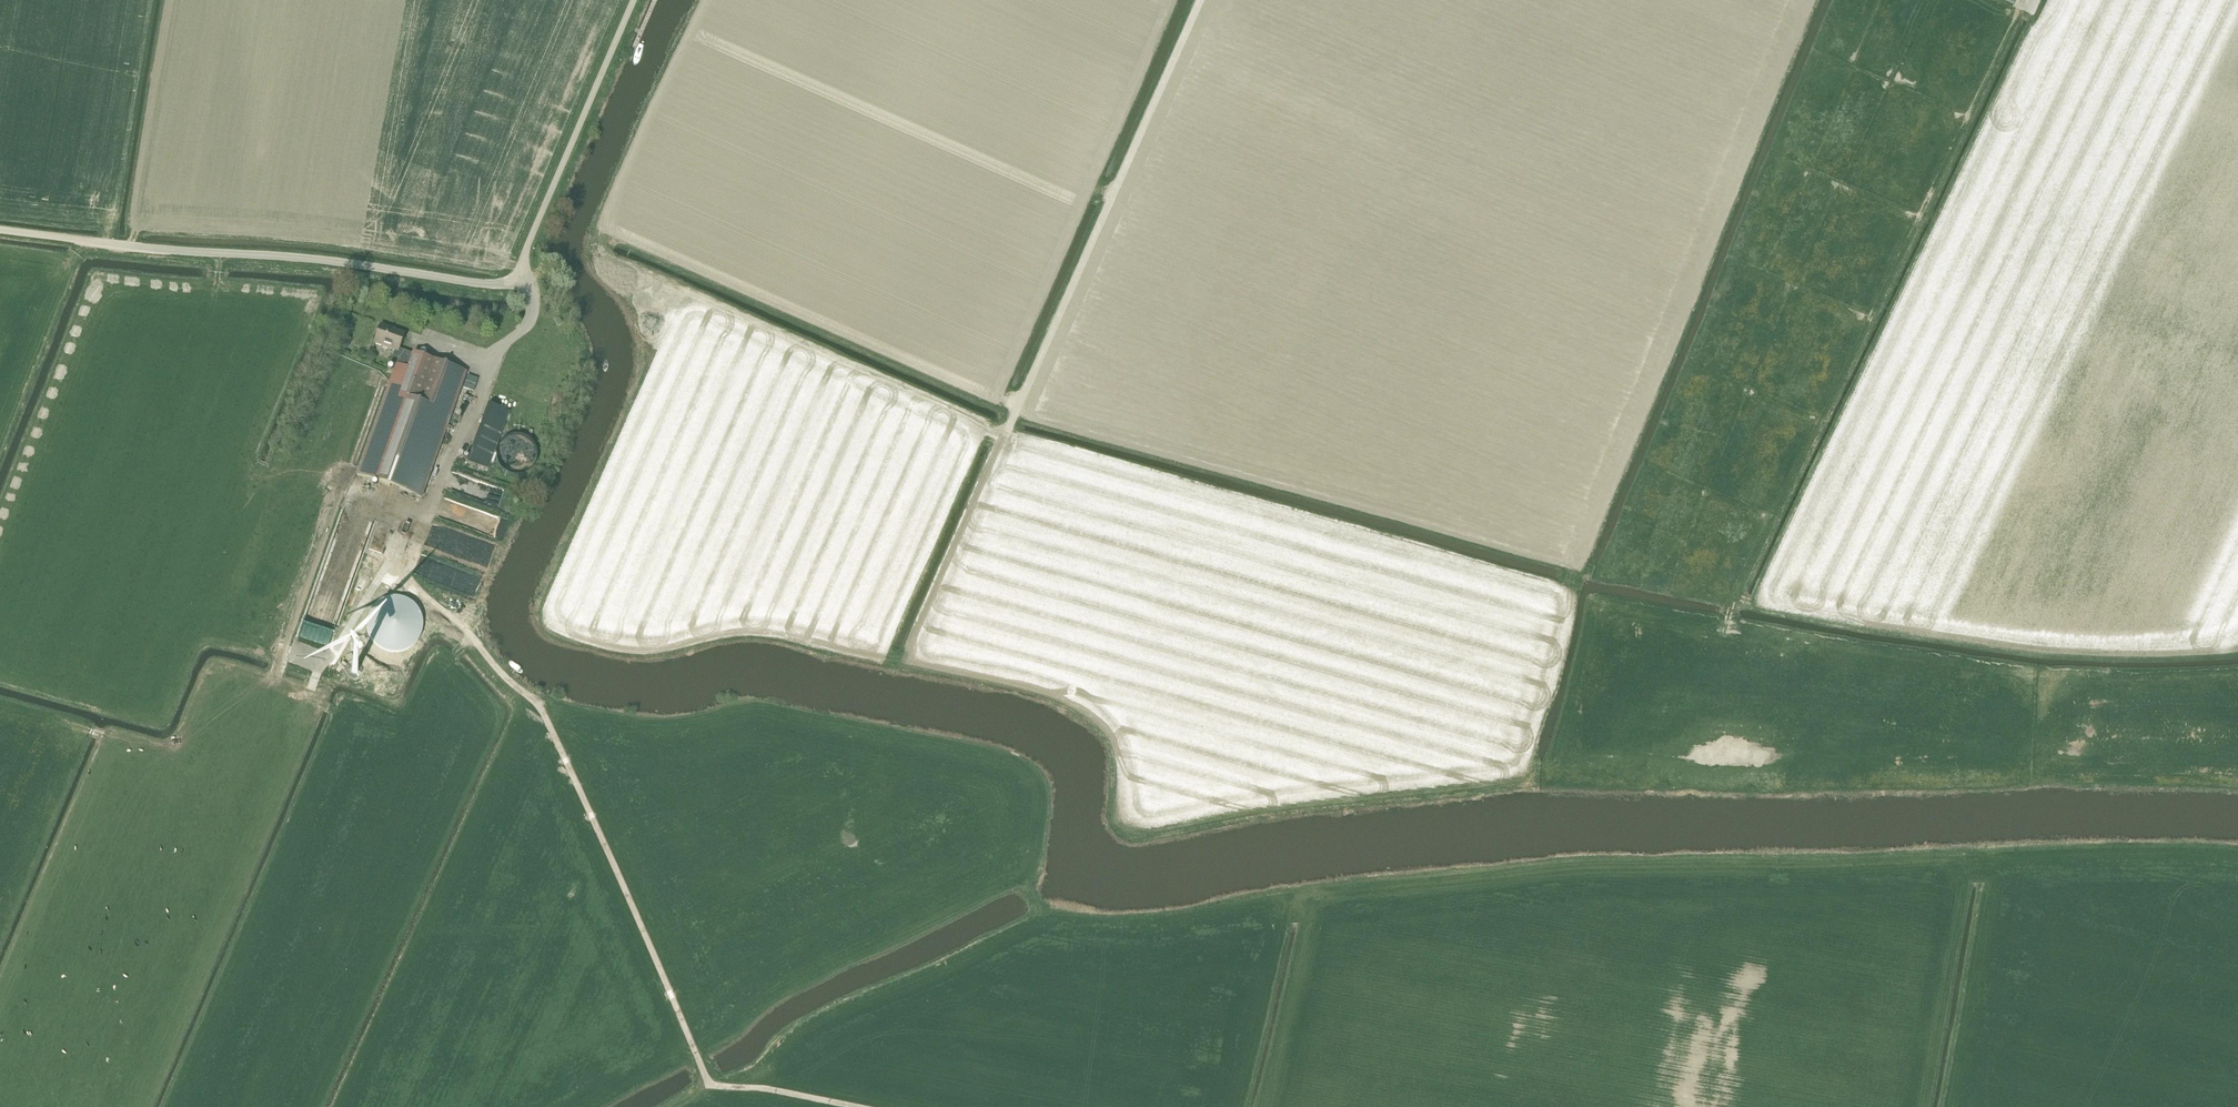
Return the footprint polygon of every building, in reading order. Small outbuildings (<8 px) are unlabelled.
[(395,364),(356,475),(421,498),(467,372),(413,353),(413,354),(399,349),(405,334),(381,325),(372,348),(373,349),(375,343),(395,350),(390,363),(395,364)] [(350,339),(340,336),(337,345),(348,348),(350,339)] [(488,404),(467,462),(488,469),(509,412),(488,404)] [(513,476),(516,476),(521,475),(525,474),(527,473),(530,470),(533,468),(535,464),(536,460),(537,456),(537,453),(536,450),(535,446),(533,444),(531,441),(528,438),(525,436),(521,435),(518,435),(514,435),(510,436),(507,437),(504,439),(501,442),(499,444),(497,448),(497,451),(496,455),(497,459),(498,463),(500,467),(502,470),(506,473),(509,474),(513,476)]
